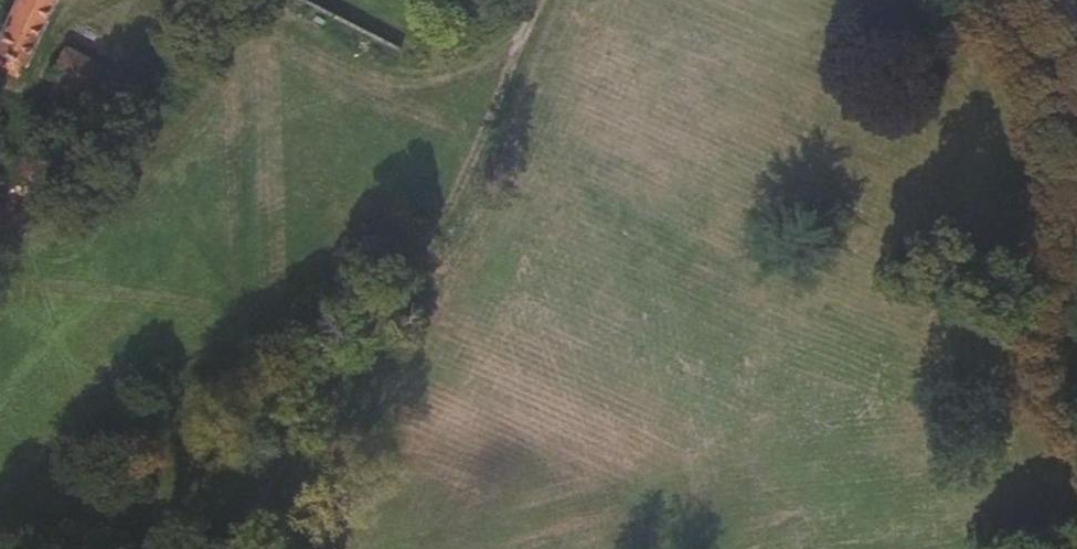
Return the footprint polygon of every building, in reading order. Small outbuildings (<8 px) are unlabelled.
[(0,32),(0,75),(11,80),(19,66),(51,0),(15,0),(0,32)] [(95,121),(102,108),(111,112),(125,82),(61,51),(47,80),(52,82),(46,96),(95,121)]
